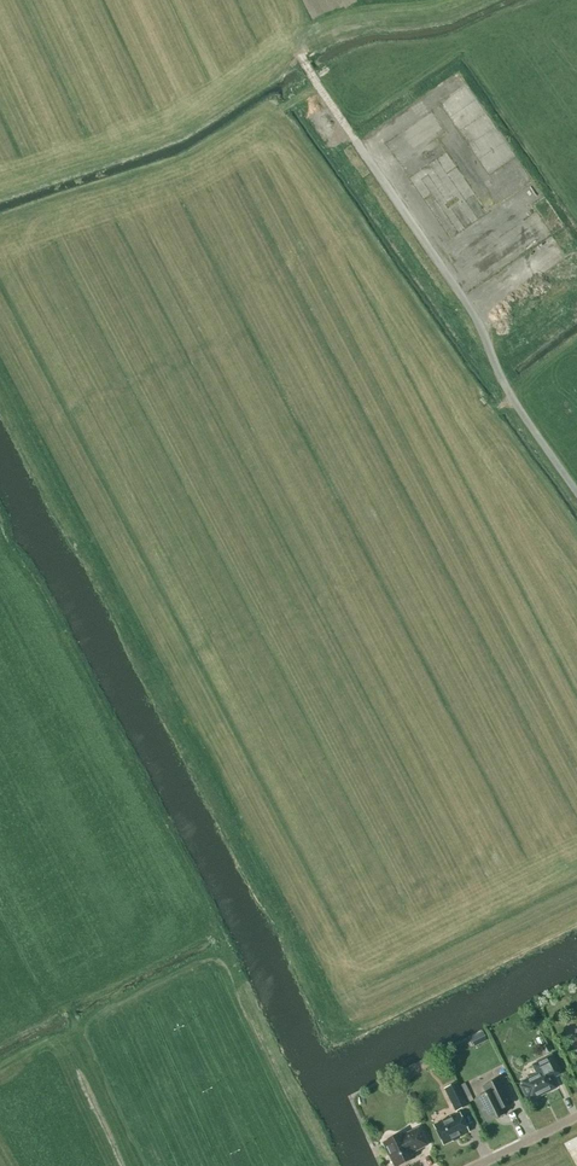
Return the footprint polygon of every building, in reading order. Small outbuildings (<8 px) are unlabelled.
[(474,1047),(487,1040),(482,1031),(469,1038),(474,1047)] [(551,1051),(547,1044),(542,1047),(546,1054),(551,1051)] [(531,1101),(556,1088),(552,1079),(560,1074),(551,1056),(532,1065),(537,1075),(522,1082),(523,1085),(520,1086),(527,1100),(529,1098),(531,1101)] [(448,1082),(455,1079),(450,1068),(443,1072),(448,1082)] [(488,1122),(506,1113),(503,1108),(511,1104),(499,1079),(483,1087),(486,1094),(476,1099),(488,1122)] [(456,1111),(467,1106),(456,1084),(445,1089),(456,1111)] [(443,1144),(468,1132),(459,1114),(435,1126),(443,1144)] [(419,1128),(403,1136),(402,1134),(383,1144),(394,1165),(399,1165),(414,1158),(412,1153),(427,1146),(419,1128)]
